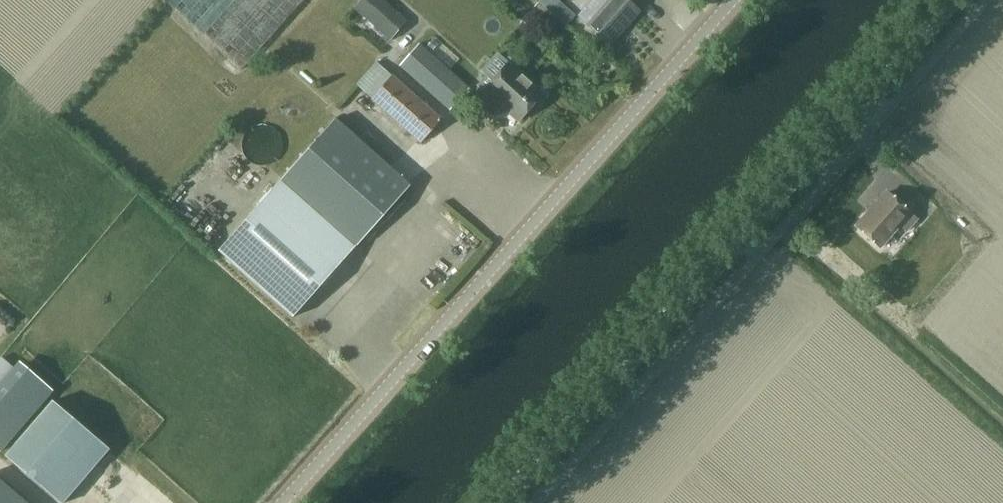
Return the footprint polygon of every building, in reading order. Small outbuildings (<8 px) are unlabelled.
[(303,0),(165,0),(165,1),(241,70),(303,0)] [(407,21),(383,0),(361,0),(353,8),(390,41),(407,21)] [(563,23),(574,13),(562,0),(542,0),(563,23)] [(638,0),(612,0),(589,25),(610,44),(639,12),(632,6),(638,0)] [(450,111),(469,88),(419,43),(399,65),(450,111)] [(420,144),(442,119),(392,74),(392,75),(376,61),(356,84),(371,97),(370,99),(420,144)] [(492,101),(486,108),(500,121),(507,112),(518,121),(541,94),(507,62),(481,90),(492,101)] [(336,119),(282,178),(218,248),(290,315),(408,185),(336,119)] [(905,232),(915,221),(884,194),(855,227),(879,248),(899,226),(905,232)] [(1,357),(0,358),(0,386),(15,368),(1,357)] [(108,449),(53,401),(5,455),(60,502),(61,502),(108,449)] [(0,476),(0,502),(30,502),(0,476)]
